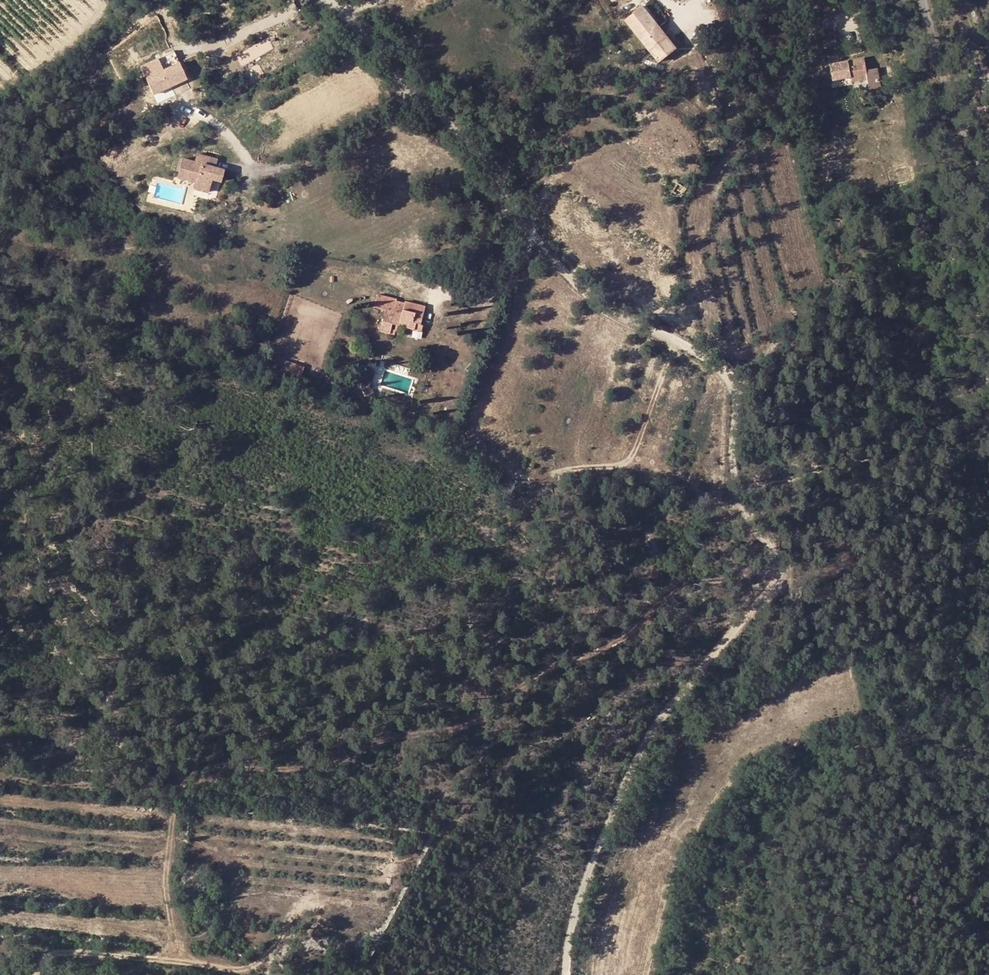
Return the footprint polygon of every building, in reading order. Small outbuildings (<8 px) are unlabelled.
[(675,48),(642,7),(625,21),(658,62),(675,48)] [(816,42),(833,40),(833,34),(815,34),(816,42)] [(175,50),(164,56),(169,65),(179,60),(175,50)] [(863,57),(828,64),(832,80),(850,76),(865,73),(866,78),(867,89),(880,87),(877,68),(865,70),(863,57)] [(180,64),(172,67),(180,83),(188,79),(180,64)] [(219,183),(222,170),(214,168),(207,167),(209,159),(196,155),(194,163),(181,160),(176,178),(194,182),(191,191),(208,195),(211,181),(219,183)] [(209,159),(207,167),(214,168),(216,160),(209,159)] [(391,325),(404,328),(416,331),(417,323),(422,324),(424,314),(402,309),(401,312),(393,311),(395,300),(376,296),(373,307),(383,309),(379,331),(389,334),(391,325)] [(403,333),(404,328),(391,325),(389,334),(395,335),(397,331),(403,333)] [(286,360),(284,370),(302,376),(305,366),(286,360)] [(363,378),(362,385),(362,387),(369,400),(376,401),(371,391),(375,373),(365,370),(363,378)] [(118,484),(130,487),(133,476),(120,473),(118,484)]
